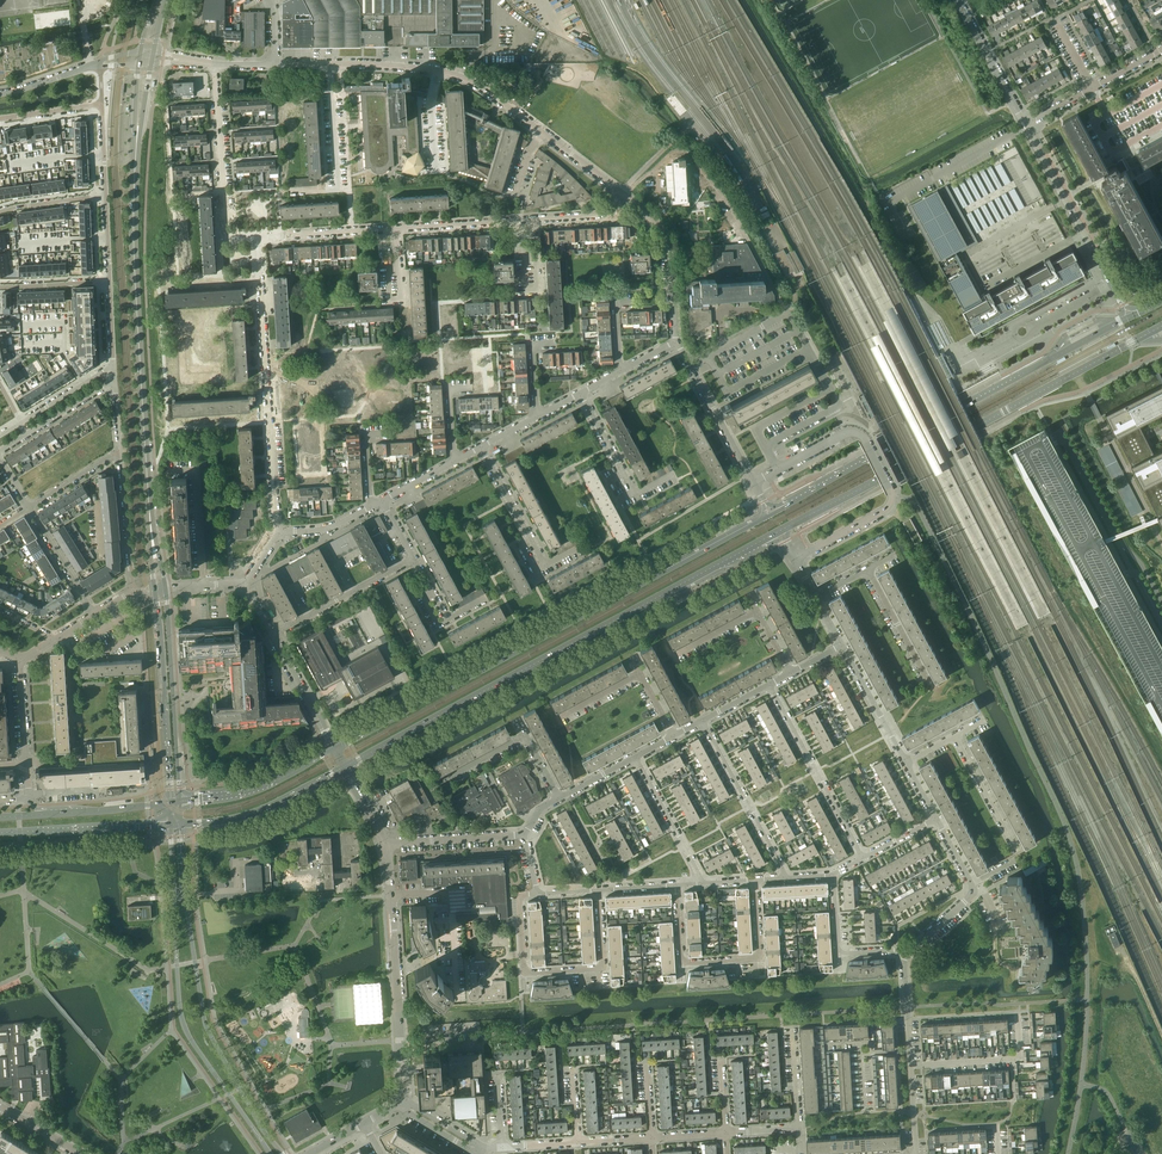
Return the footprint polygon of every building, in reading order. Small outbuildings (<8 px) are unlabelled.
[(225,0),(204,0),(203,9),(210,9),(210,19),(216,19),(215,35),(224,35),(224,31),(225,0)] [(282,19),(313,19),(303,0),(287,0),(282,2),(282,19)] [(313,19),(313,47),(361,46),(361,37),(360,7),(357,0),(303,0),(313,19)] [(486,30),(485,21),(483,21),(483,0),(357,0),(360,7),(361,37),(364,37),(364,47),(384,46),(383,14),(384,14),(385,16),(387,16),(387,14),(457,14),(458,31),(458,33),(449,33),(449,29),(439,30),(439,33),(406,34),(407,46),(467,46),(467,44),(483,44),(483,30),(486,30)] [(1031,3),(1036,13),(1043,9),(1038,0),(1036,0),(1031,3)] [(1109,5),(1113,11),(1122,6),(1119,0),(1109,5)] [(1031,3),(1025,6),(1030,16),(1036,13),(1031,3)] [(1025,6),(1018,10),(1024,19),(1030,16),(1025,6)] [(1122,6),(1113,11),(1116,18),(1126,12),(1122,6)] [(1018,10),(1012,13),(1017,23),(1024,19),(1018,10)] [(1083,11),(1074,16),(1077,22),(1087,17),(1083,11)] [(1126,12),(1116,18),(1119,24),(1129,19),(1126,12)] [(1012,13),(1006,16),(1011,26),(1017,23),(1012,13)] [(1156,15),(1149,19),(1154,29),(1161,25),(1156,15)] [(1006,16),(999,20),(1005,30),(1011,26),(1006,16)] [(1087,17),(1077,22),(1081,29),(1090,23),(1087,17)] [(777,21),(781,28),(786,26),(782,18),(777,21)] [(313,19),(282,19),(282,47),(313,47),(313,19)] [(1129,19),(1119,24),(1123,30),(1133,25),(1129,19)] [(999,20),(993,23),(999,33),(1005,30),(999,20)] [(993,23),(987,27),(992,37),(999,33),(993,23)] [(1090,23),(1081,29),(1084,35),(1094,30),(1090,23)] [(1133,25),(1123,30),(1126,37),(1136,31),(1133,25)] [(1094,30),(1084,35),(1087,41),(1088,41),(1097,36),(1094,30)] [(240,31),(224,31),(224,35),(224,41),(240,42),(241,42),(240,31)] [(1136,31),(1126,37),(1130,43),(1140,38),(1136,31)] [(1041,36),(1035,40),(1040,50),(1047,46),(1041,36)] [(1097,36),(1088,41),(1087,41),(1091,48),(1101,42),(1097,36)] [(1140,38),(1130,43),(1133,49),(1143,44),(1140,38)] [(1035,40),(1028,43),(1034,53),(1040,50),(1035,40)] [(1101,42),(1091,48),(1094,54),(1104,48),(1101,42)] [(1028,43),(1022,47),(1028,57),(1034,53),(1028,43)] [(1022,47),(1016,50),(1021,60),(1028,57),(1022,47)] [(1104,48),(1094,54),(1098,60),(1108,55),(1104,48)] [(1016,50),(1010,54),(1015,63),(1021,60),(1016,50)] [(1010,54),(1003,57),(1009,67),(1015,63),(1010,54)] [(1108,55),(1098,60),(1101,66),(1111,61),(1108,55)] [(1059,68),(1052,72),(1058,82),(1064,78),(1059,68)] [(1052,72),(1046,75),(1051,85),(1058,82),(1052,72)] [(1046,75),(1040,79),(1045,88),(1051,85),(1046,75)] [(401,78),(402,82),(387,83),(387,87),(381,86),(376,86),(370,86),(364,86),(360,86),(355,86),(349,86),(344,86),(344,92),(345,92),(348,91),(351,91),(354,91),(360,91),(363,127),(365,168),(372,168),(372,170),(372,171),(373,171),(373,172),(374,172),(375,173),(376,173),(377,174),(378,174),(379,174),(380,174),(381,174),(382,173),(383,173),(384,173),(385,172),(386,172),(386,171),(387,171),(387,170),(388,169),(389,168),(389,167),(389,166),(394,166),(392,135),(405,135),(406,156),(404,155),(402,155),(402,157),(406,160),(402,170),(416,174),(423,165),(418,152),(419,152),(419,153),(419,152),(415,96),(418,97),(421,97),(426,99),(428,93),(422,92),(416,91),(409,90),(402,88),(402,86),(410,85),(409,82),(410,82),(409,78),(401,78)] [(233,79),(230,79),(230,88),(235,88),(235,92),(243,92),(243,88),(243,79),(235,79),(233,79)] [(1040,79),(1033,82),(1039,92),(1045,88),(1040,79)] [(173,83),(174,95),(194,94),(193,81),(182,82),(182,80),(179,80),(179,82),(173,83)] [(1033,82),(1027,86),(1032,95),(1039,92),(1033,82)] [(1027,86),(1021,89),(1026,99),(1032,95),(1027,86)] [(470,106),(467,105),(461,103),(461,90),(445,91),(446,98),(438,96),(436,101),(441,102),(445,103),(446,104),(450,171),(457,170),(487,179),(484,187),(486,187),(501,192),(516,143),(524,148),(528,142),(522,138),(518,136),(520,131),(505,127),(504,128),(502,126),(495,123),(490,121),(487,119),(487,118),(488,118),(492,116),(481,111),(474,108),(470,106)] [(270,100),(264,100),(265,111),(270,110),(271,113),(275,113),(274,99),(270,100)] [(304,101),(305,117),(305,120),(317,119),(316,100),(304,101)] [(1063,121),(1090,171),(1094,178),(1105,172),(1109,179),(1102,182),(1130,232),(1131,234),(1141,253),(1149,249),(1153,247),(1161,242),(1161,240),(1125,172),(1124,170),(1127,168),(1122,160),(1118,162),(1117,159),(1113,161),(1115,164),(1106,168),(1076,114),(1063,121)] [(317,119),(305,120),(306,139),(319,139),(317,119)] [(55,123),(48,124),(50,138),(57,137),(57,139),(61,139),(60,131),(56,132),(55,123)] [(48,124),(41,125),(43,139),(50,138),(48,124)] [(35,135),(31,135),(32,143),(36,142),(36,141),(43,140),(43,139),(41,125),(33,126),(35,135)] [(26,128),(18,129),(20,142),(20,144),(21,144),(28,142),(28,144),(32,143),(31,135),(27,136),(26,128)] [(13,129),(11,130),(13,143),(14,143),(20,142),(18,129),(13,129)] [(5,139),(1,140),(2,147),(6,147),(6,146),(13,145),(14,145),(14,143),(13,143),(11,130),(4,131),(5,139)] [(1137,152),(1144,165),(1161,155),(1161,138),(1137,152)] [(319,139),(306,139),(307,158),(320,158),(319,139)] [(581,196),(584,200),(593,198),(587,191),(580,185),(573,178),(566,171),(560,166),(553,160),(546,154),(538,148),(534,155),(538,158),(540,159),(543,162),(542,166),(539,165),(529,199),(531,200),(530,205),(527,205),(525,211),(577,199),(576,197),(581,196)] [(320,158),(307,158),(309,178),(313,178),(316,178),(316,177),(321,177),(320,158)] [(671,203),(673,203),(687,202),(684,158),(677,159),(677,161),(672,161),(672,166),(673,166),(675,188),(673,188),(674,195),(673,195),(673,199),(671,199),(671,203)] [(275,161),(275,160),(268,160),(269,171),(269,173),(279,172),(278,161),(275,161)] [(1006,184),(1011,181),(1001,163),(996,166),(1006,184)] [(183,177),(182,166),(176,166),(176,168),(172,168),(173,181),(176,180),(177,180),(177,177),(183,177)] [(64,179),(57,180),(59,191),(66,190),(64,179)] [(38,183),(32,184),(33,194),(40,193),(38,183)] [(29,184),(23,185),(24,196),(31,195),(29,184)] [(938,190),(908,206),(923,234),(938,262),(945,258),(953,253),(956,258),(963,270),(948,279),(961,304),(969,317),(968,318),(971,325),(975,332),(979,330),(1081,274),(1085,272),(1081,264),(1081,265),(1077,258),(1074,251),(1070,253),(1053,262),(1050,256),(1045,259),(1048,265),(1023,278),(1020,273),(1015,276),(1018,281),(993,295),(990,289),(985,292),(988,298),(983,300),(982,300),(957,254),(958,254),(971,246),(972,247),(979,243),(947,185),(940,189),(938,190)] [(1019,210),(1025,207),(1015,188),(1009,191),(1019,210)] [(1004,217),(1016,212),(1007,192),(1001,195),(995,198),(1004,217)] [(199,196),(200,215),(212,214),(211,196),(212,196),(212,195),(198,196),(199,196)] [(448,195),(428,196),(429,209),(439,208),(448,207),(448,195)] [(428,196),(409,197),(410,210),(420,209),(429,209),(428,196)] [(390,198),(390,211),(400,210),(410,210),(409,197),(390,198)] [(993,200),(989,202),(997,221),(1002,219),(993,200)] [(338,202),(319,203),(319,216),(329,215),(339,214),(338,202)] [(319,203),(299,204),(300,217),(310,216),(319,216),(319,203)] [(299,204),(280,206),(281,218),(291,217),(300,217),(299,204)] [(57,207),(50,208),(52,222),(59,222),(57,207)] [(63,207),(57,207),(59,222),(65,221),(63,207)] [(50,208),(44,209),(46,223),(52,222),(50,208)] [(44,209),(38,210),(39,223),(39,224),(46,223),(44,209)] [(38,210),(31,211),(33,224),(39,223),(38,210)] [(31,211),(25,212),(27,226),(33,225),(33,224),(31,211)] [(768,211),(756,216),(759,221),(770,216),(768,211)] [(25,212),(18,213),(20,227),(27,226),(25,212)] [(212,214),(200,215),(201,234),(213,234),(212,214)] [(545,243),(552,243),(551,231),(545,231),(545,233),(541,233),(542,238),(545,237),(545,243)] [(213,234),(201,234),(203,253),(215,253),(213,234)] [(492,234),(485,235),(486,247),(487,251),(497,250),(496,243),(493,243),(493,242),(496,241),(496,234),(492,235),(492,234)] [(774,298),(773,298),(773,296),(773,295),(774,295),(770,288),(768,288),(768,285),(769,285),(764,276),(751,253),(750,253),(749,250),(750,250),(746,244),(731,245),(731,248),(727,248),(727,245),(712,246),(713,262),(711,262),(712,275),(713,275),(714,279),(698,280),(699,282),(697,282),(697,280),(686,281),(687,301),(695,301),(695,307),(692,307),(691,307),(690,307),(690,308),(689,308),(689,309),(688,309),(688,310),(688,311),(689,334),(690,334),(690,333),(709,323),(709,312),(706,312),(705,302),(715,302),(715,299),(759,296),(760,303),(774,303),(774,298)] [(215,253),(203,253),(204,272),(203,272),(203,273),(217,272),(217,271),(216,272),(215,253)] [(631,272),(650,271),(649,264),(650,264),(650,258),(649,258),(649,253),(642,253),(630,254),(631,272)] [(546,260),(547,271),(546,272),(546,275),(547,275),(551,329),(563,328),(559,259),(546,260)] [(0,261),(0,268),(9,268),(8,260),(0,261)] [(506,262),(494,263),(495,281),(514,280),(513,273),(512,262),(506,262)] [(0,268),(0,276),(9,275),(9,268),(0,268)] [(410,268),(411,279),(409,280),(409,283),(411,283),(415,337),(427,337),(423,268),(410,268)] [(376,271),(370,271),(358,272),(359,290),(377,289),(377,282),(378,282),(377,276),(376,276),(376,271)] [(274,277),(274,285),(274,289),(273,289),(273,292),(275,292),(278,346),(291,345),(286,276),(274,277)] [(804,279),(798,282),(801,288),(807,285),(804,279)] [(242,289),(165,294),(166,306),(243,301),(242,296),(247,296),(247,292),(246,292),(245,287),(241,288),(242,289)] [(77,355),(72,358),(81,373),(95,364),(92,288),(74,288),(77,355)] [(3,294),(1,294),(1,298),(3,298),(3,309),(14,309),(14,301),(10,301),(10,292),(3,292),(3,294)] [(529,300),(529,299),(522,299),(523,311),(523,314),(530,314),(530,317),(535,316),(534,300),(529,300)] [(336,324),(335,311),(328,312),(329,320),(326,320),(326,324),(329,324),(336,324)] [(633,324),(632,313),(632,312),(625,312),(626,317),(622,317),(623,324),(626,324),(633,324)] [(237,320),(232,320),(234,340),(245,339),(244,319),(239,319),(239,318),(237,318),(237,320)] [(6,328),(7,332),(14,331),(14,320),(3,320),(3,319),(0,319),(0,328),(6,328)] [(0,339),(0,347),(8,345),(9,345),(7,337),(0,339)] [(245,339),(234,340),(235,359),(246,359),(245,339)] [(0,347),(0,354),(9,352),(8,345),(0,347)] [(0,354),(0,362),(12,359),(10,352),(10,351),(9,352),(0,354)] [(581,359),(581,351),(574,351),(575,363),(575,367),(582,367),(582,363),(584,363),(584,359),(581,359)] [(944,354),(939,357),(945,370),(949,378),(955,375),(953,372),(951,368),(950,366),(949,363),(948,363),(945,357),(944,354)] [(246,359),(235,359),(236,380),(248,379),(246,359)] [(670,359),(660,364),(653,368),(659,380),(676,371),(670,359)] [(4,371),(1,373),(3,376),(4,375),(6,379),(18,372),(18,371),(14,365),(16,364),(14,360),(8,364),(10,368),(4,371)] [(66,366),(60,369),(67,381),(73,378),(66,366)] [(769,388),(763,391),(758,394),(758,393),(757,394),(747,400),(747,399),(746,400),(735,406),(734,406),(735,406),(731,408),(729,403),(720,408),(724,414),(725,413),(728,418),(726,419),(734,434),(741,430),(736,422),(736,421),(815,378),(810,367),(804,370),(803,369),(803,370),(792,375),(791,375),(791,376),(781,381),(780,381),(780,382),(770,387),(769,387),(768,388),(769,388)] [(653,368),(643,373),(636,377),(643,390),(659,380),(653,368)] [(60,369),(54,373),(62,385),(67,381),(60,369)] [(18,372),(6,379),(8,382),(7,383),(9,386),(18,380),(20,384),(26,380),(20,370),(18,371),(18,372)] [(49,376),(49,378),(50,377),(56,388),(62,385),(54,373),(49,376)] [(44,381),(51,392),(56,388),(50,377),(49,378),(44,381)] [(636,377),(626,382),(619,386),(622,392),(626,399),(643,390),(636,377)] [(38,383),(38,384),(39,384),(46,395),(51,392),(44,381),(44,379),(43,380),(38,383)] [(38,384),(33,388),(40,398),(46,395),(39,384),(38,384)] [(441,384),(428,385),(428,391),(429,391),(430,396),(442,395),(441,384)] [(1161,385),(1105,413),(1158,517),(1160,520),(1161,525),(1161,449),(1154,453),(1140,424),(1161,413),(1161,385)] [(33,388),(28,391),(35,402),(40,398),(33,388)] [(23,394),(22,394),(29,405),(35,402),(28,391),(23,394)] [(22,393),(16,397),(23,409),(24,408),(26,407),(26,408),(27,407),(26,407),(29,405),(22,394),(23,394),(22,393)] [(871,407),(865,394),(859,397),(859,399),(860,401),(860,400),(864,407),(863,407),(864,410),(865,409),(865,410),(868,415),(868,416),(868,417),(869,419),(875,416),(871,407)] [(249,398),(172,403),(173,415),(220,412),(250,410),(250,405),(254,405),(254,403),(256,403),(256,399),(255,395),(248,395),(249,398)] [(466,410),(465,400),(465,398),(459,398),(459,405),(456,405),(456,412),(456,414),(460,414),(460,411),(466,410)] [(860,401),(859,399),(857,400),(859,404),(866,418),(868,417),(868,416),(868,415),(865,410),(865,409),(864,410),(863,407),(864,407),(860,400),(860,401)] [(602,403),(605,410),(610,407),(606,400),(602,403)] [(96,401),(90,405),(96,413),(101,410),(96,401)] [(90,405),(85,408),(90,417),(96,413),(90,405)] [(610,407),(605,410),(602,411),(606,418),(606,419),(607,422),(608,422),(612,428),(623,423),(614,406),(614,405),(613,406),(610,407)] [(85,408),(79,412),(85,420),(90,417),(85,408)] [(79,412),(74,415),(79,424),(85,420),(79,412)] [(571,412),(554,421),(560,432),(577,423),(571,412)] [(691,412),(680,418),(689,435),(700,429),(696,422),(697,422),(695,419),(691,412)] [(74,415),(68,418),(74,427),(79,424),(74,415)] [(68,418),(63,422),(68,430),(74,427),(68,418)] [(481,431),(480,421),(473,421),(473,425),(474,425),(474,431),(481,431)] [(554,421),(537,431),(543,441),(560,432),(554,421)] [(63,422),(58,425),(63,434),(68,430),(63,422)] [(623,423),(612,428),(615,435),(615,436),(616,439),(617,438),(621,445),(632,439),(623,423)] [(58,425),(52,429),(57,437),(63,434),(58,425)] [(251,428),(238,429),(239,449),(252,448),(251,428)] [(1051,439),(1045,428),(1035,433),(1008,447),(1065,553),(1081,544),(1096,536),(1101,533),(1053,444),(1051,439)] [(700,429),(689,435),(698,452),(709,446),(706,439),(704,436),(700,429)] [(50,430),(45,433),(50,442),(56,438),(50,430)] [(537,431),(520,440),(523,446),(526,451),(526,450),(543,441),(537,431)] [(45,433),(39,436),(45,445),(50,442),(45,433)] [(39,436),(34,440),(39,449),(45,445),(39,436)] [(632,439),(621,445),(625,452),(624,453),(626,456),(626,455),(630,462),(641,456),(632,439)] [(34,440),(28,443),(34,452),(39,449),(34,440)] [(28,443),(23,447),(28,455),(34,452),(28,443)] [(1141,512),(1112,443),(1100,448),(1130,517),(1141,512)] [(709,446),(698,452),(707,469),(718,463),(715,456),(714,453),(713,453),(709,446)] [(960,458),(968,454),(964,446),(957,450),(960,458)] [(23,447),(18,450),(23,459),(28,455),(23,447)] [(252,448),(239,449),(240,468),(254,467),(252,448)] [(18,450),(12,454),(17,462),(23,459),(18,450)] [(12,454),(6,457),(12,466),(17,462),(12,454)] [(641,456),(630,462),(634,469),(633,469),(635,472),(639,479),(643,477),(647,475),(650,473),(651,473),(650,472),(650,473),(641,456)] [(515,459),(514,459),(511,461),(508,463),(504,465),(513,482),(524,476),(515,459)] [(718,463),(707,469),(717,486),(728,480),(724,473),(723,469),(722,470),(718,463)] [(465,469),(462,471),(455,475),(461,486),(478,477),(472,466),(465,470),(465,469)] [(592,466),(581,472),(589,487),(601,481),(592,466)] [(254,467),(240,468),(242,487),(255,486),(254,467)] [(120,570),(119,560),(120,560),(119,550),(119,541),(120,540),(115,488),(114,488),(113,475),(105,476),(105,473),(99,473),(99,477),(102,477),(103,490),(104,490),(110,547),(108,547),(109,551),(109,553),(110,565),(84,580),(83,578),(80,580),(84,586),(86,584),(90,591),(113,577),(112,575),(120,570)] [(448,478),(445,480),(445,481),(439,484),(445,495),(461,486),(455,475),(448,479),(448,478)] [(524,476),(513,482),(522,499),(533,493),(524,476)] [(186,478),(172,479),(172,489),(171,489),(171,493),(173,493),(173,502),(188,501),(186,478)] [(601,481),(589,487),(598,504),(610,498),(601,481)] [(431,487),(428,489),(428,490),(422,493),(425,499),(428,504),(445,495),(439,484),(432,488),(431,487)] [(84,488),(83,485),(77,489),(83,499),(89,496),(87,493),(89,492),(86,487),(84,488)] [(683,490),(680,492),(673,496),(679,507),(696,497),(691,487),(684,491),(683,490)] [(83,499),(77,489),(71,492),(78,503),(83,499)] [(78,503),(71,492),(66,496),(72,506),(78,503)] [(10,493),(5,496),(11,506),(16,503),(10,493)] [(533,493),(522,499),(531,516),(542,510),(533,493)] [(5,496),(0,499),(0,500),(6,509),(11,506),(5,496)] [(72,506),(66,496),(60,499),(67,510),(72,506)] [(666,499),(663,501),(663,502),(656,505),(662,516),(679,507),(673,496),(666,500),(666,499)] [(610,498),(598,504),(607,522),(619,515),(610,498)] [(67,510),(60,499),(55,502),(62,513),(67,510)] [(256,499),(238,500),(238,505),(234,505),(235,514),(231,514),(232,524),(228,524),(229,539),(247,538),(246,528),(250,528),(249,519),(253,518),(252,509),(256,509),(256,499)] [(188,501),(173,502),(174,511),(173,511),(173,512),(173,516),(174,516),(175,525),(189,524),(188,501)] [(62,513),(55,502),(50,506),(56,516),(62,513)] [(649,508),(646,510),(646,511),(639,515),(645,525),(662,516),(656,505),(649,509),(649,508)] [(56,516),(50,506),(44,509),(51,520),(56,516)] [(403,511),(407,517),(412,515),(408,508),(403,511)] [(51,520),(44,509),(38,513),(40,515),(39,515),(42,521),(43,520),(45,523),(51,520)] [(542,510),(531,516),(540,533),(552,527),(542,510)] [(412,515),(407,517),(405,518),(414,535),(425,529),(416,512),(416,513),(412,515)] [(619,515),(607,522),(617,540),(629,534),(619,515)] [(24,516),(15,522),(18,527),(28,521),(24,516)] [(388,531),(380,517),(375,520),(382,534),(388,531)] [(904,522),(916,544),(923,540),(911,518),(904,522)] [(494,519),(482,526),(486,533),(483,535),(485,538),(488,536),(492,543),(503,537),(494,519)] [(382,534),(375,520),(369,523),(377,537),(382,534)] [(28,521),(18,527),(21,532),(31,526),(28,521)] [(389,560),(379,541),(373,544),(371,540),(364,526),(362,523),(350,529),(352,533),(325,547),(332,561),(359,546),(367,560),(372,570),(373,572),(380,568),(381,571),(386,569),(384,563),(389,560)] [(377,537),(369,523),(364,526),(371,540),(377,537)] [(189,524),(175,525),(175,534),(174,534),(174,535),(174,538),(174,539),(176,538),(176,548),(191,547),(189,524)] [(31,526),(21,532),(24,538),(34,532),(31,526)] [(57,538),(67,531),(64,526),(60,528),(57,530),(54,532),(53,532),(57,538)] [(552,527),(540,533),(550,550),(552,548),(557,546),(560,544),(561,544),(552,527)] [(4,528),(0,531),(0,534),(5,542),(10,538),(4,528)] [(425,529),(414,535),(423,552),(435,546),(425,529)] [(60,543),(71,537),(67,531),(57,538),(60,543)] [(34,532),(24,538),(27,543),(35,538),(35,539),(37,537),(34,532)] [(884,533),(866,542),(872,554),(890,544),(884,533)] [(1124,576),(1101,533),(1096,536),(1081,544),(1065,553),(1071,565),(1131,675),(1161,732),(1161,645),(1124,576)] [(64,549),(74,542),(71,537),(60,543),(64,549)] [(503,537),(492,543),(495,550),(492,552),(494,554),(494,555),(497,553),(501,561),(513,554),(503,537)] [(38,543),(35,539),(35,538),(27,543),(25,544),(29,549),(38,543)] [(67,554),(77,548),(74,542),(64,549),(67,554)] [(866,542),(849,552),(855,563),(872,554),(866,542)] [(41,549),(38,543),(29,549),(32,554),(41,549)] [(301,543),(290,548),(293,554),(304,548),(301,543)] [(435,546),(423,552),(432,569),(444,563),(435,546)] [(557,546),(552,548),(553,549),(554,548),(558,554),(561,553),(557,546)] [(191,547),(176,548),(177,557),(176,557),(176,560),(176,561),(177,561),(178,571),(192,570),(191,547)] [(345,584),(334,565),(329,569),(326,564),(332,561),(325,547),(319,551),(317,547),(306,553),(308,557),(315,571),(322,584),(329,596),(335,592),(337,595),(342,593),(339,588),(345,584)] [(70,560),(81,553),(77,548),(67,554),(70,560)] [(44,554),(41,549),(32,554),(35,560),(44,554)] [(598,551),(581,560),(588,572),(604,563),(598,551)] [(849,552),(831,562),(837,573),(855,563),(849,552)] [(74,565),(84,559),(81,553),(70,560),(74,565)] [(48,559),(44,554),(35,560),(38,565),(48,559)] [(513,554),(501,561),(505,568),(502,569),(503,572),(506,571),(510,578),(522,571),(513,554)] [(315,571),(308,557),(302,560),(309,574),(315,571)] [(51,564),(48,559),(38,565),(41,570),(51,564)] [(77,571),(88,564),(84,559),(74,565),(77,571)] [(309,574),(302,560),(291,566),(299,579),(309,574)] [(581,560),(564,570),(570,582),(588,572),(581,560)] [(831,562),(813,571),(819,583),(837,573),(831,562)] [(444,563),(432,569),(442,586),(453,580),(444,563)] [(54,569),(51,564),(41,570),(45,575),(54,569)] [(299,579),(291,566),(285,569),(293,583),(299,579)] [(57,575),(54,569),(45,575),(48,580),(57,575)] [(284,593),(282,588),(293,583),(285,569),(274,575),(273,571),(267,574),(261,577),(263,581),(266,596),(270,595),(284,620),(291,616),(292,620),(297,617),(294,612),(300,609),(290,590),(284,593)] [(899,587),(889,569),(878,575),(888,593),(899,587)] [(564,570),(553,576),(547,579),(553,591),(570,582),(564,570)] [(522,571),(510,578),(514,585),(511,587),(513,590),(516,588),(520,596),(532,589),(522,571)] [(57,575),(48,580),(51,586),(64,578),(63,576),(62,575),(59,577),(57,575)] [(397,576),(386,582),(395,599),(407,593),(397,576)] [(453,580),(442,586),(451,603),(455,601),(459,599),(462,597),(453,580)] [(777,600),(768,582),(757,588),(766,606),(777,600)] [(4,589),(6,586),(3,584),(1,588),(2,589),(0,594),(0,601),(2,602),(3,600),(4,601),(9,592),(4,589)] [(70,587),(69,588),(69,590),(65,592),(64,593),(70,603),(75,600),(74,599),(75,598),(74,596),(75,595),(70,587)] [(909,605),(899,587),(888,593),(898,611),(909,605)] [(63,589),(62,589),(60,590),(63,594),(58,597),(63,605),(65,604),(66,606),(70,603),(64,593),(65,592),(63,589)] [(15,595),(10,606),(15,608),(15,607),(17,608),(22,598),(16,596),(18,592),(16,591),(14,595),(15,595)] [(15,595),(14,595),(9,592),(4,601),(6,602),(5,604),(10,606),(15,595)] [(407,593),(395,599),(405,617),(416,611),(407,593)] [(841,595),(835,598),(830,601),(840,619),(851,613),(841,595)] [(53,600),(51,596),(48,598),(51,601),(46,604),(51,613),(53,612),(54,614),(58,611),(52,601),(53,600)] [(34,605),(29,602),(31,598),(29,597),(27,601),(28,602),(23,612),(27,615),(28,613),(30,614),(34,605)] [(63,605),(58,597),(53,600),(52,601),(58,611),(63,608),(62,606),(63,605)] [(28,602),(27,601),(22,598),(17,608),(19,608),(18,610),(23,612),(28,602)] [(738,599),(720,608),(726,620),(744,610),(738,599)] [(787,618),(777,600),(766,606),(774,620),(776,624),(787,618)] [(51,613),(46,604),(43,606),(43,607),(40,607),(41,617),(46,617),(47,618),(49,616),(51,616),(50,614),(51,613)] [(34,605),(30,614),(32,615),(31,616),(32,617),(35,618),(35,617),(41,617),(40,607),(37,607),(37,606),(34,605)] [(919,623),(909,605),(898,611),(907,629),(919,623)] [(500,606),(489,612),(482,615),(488,626),(506,617),(500,606)] [(720,608),(702,618),(708,629),(712,627),(726,620),(720,608)] [(416,611),(405,617),(414,633),(425,627),(416,611)] [(351,612),(339,618),(341,621),(353,615),(351,612)] [(861,631),(851,613),(840,619),(849,637),(861,631)] [(482,615),(472,621),(465,624),(471,635),(488,626),(482,615)] [(702,618),(684,628),(690,639),(708,629),(702,618)] [(797,636),(787,618),(776,624),(786,642),(797,636)] [(200,628),(178,630),(181,672),(182,672),(182,671),(190,671),(190,672),(190,671),(198,670),(199,671),(199,672),(199,671),(199,670),(207,670),(207,671),(207,670),(216,669),(216,670),(216,669),(224,669),(224,670),(225,670),(225,669),(233,668),(233,671),(232,671),(233,679),(231,680),(231,679),(228,679),(226,679),(225,680),(224,682),(224,683),(223,684),(223,685),(224,685),(224,686),(225,688),(226,689),(227,690),(229,690),(232,690),(232,689),(234,689),(235,706),(235,712),(217,714),(217,710),(216,710),(216,704),(216,703),(215,703),(214,703),(213,703),(213,704),(213,705),(213,714),(214,729),(214,728),(223,727),(223,728),(223,727),(231,727),(231,728),(232,728),(232,727),(240,726),(240,727),(240,726),(248,725),(248,726),(248,727),(249,727),(249,726),(249,725),(257,725),(257,726),(257,725),(265,724),(266,725),(266,726),(266,725),(266,724),(274,724),(274,725),(274,724),(283,723),(283,724),(283,723),(291,723),(291,724),(292,724),(292,723),(300,722),(300,723),(300,722),(307,722),(308,724),(299,706),(299,701),(265,703),(264,703),(264,695),(265,695),(264,695),(263,687),(264,687),(264,686),(263,686),(263,678),(264,678),(263,678),(262,670),(263,669),(262,669),(262,661),(263,661),(263,660),(262,661),(261,652),(262,652),(261,652),(260,644),(261,644),(261,643),(254,644),(254,641),(253,635),(251,635),(251,620),(241,626),(239,626),(239,623),(238,622),(237,622),(237,621),(236,621),(236,622),(235,622),(234,623),(234,624),(234,626),(228,626),(224,625),(224,627),(208,628),(204,628),(200,628)] [(928,640),(919,623),(907,629),(917,646),(922,643),(928,640)] [(465,624),(455,630),(449,633),(455,644),(471,635),(465,624)] [(425,627),(414,633),(423,650),(434,644),(425,627)] [(311,633),(296,642),(322,690),(332,685),(343,678),(354,699),(356,698),(390,680),(394,677),(378,646),(342,666),(321,628),(311,633)] [(684,628),(666,637),(672,649),(690,639),(684,628)] [(870,649),(861,631),(849,637),(859,655),(870,649)] [(385,635),(380,638),(383,644),(388,641),(385,635)] [(806,654),(797,636),(786,642),(795,660),(806,654)] [(928,640),(922,643),(917,646),(926,664),(932,661),(938,658),(928,640)] [(661,664),(651,645),(640,651),(650,670),(661,664)] [(880,666),(870,649),(859,655),(869,672),(880,666)] [(64,652),(51,652),(52,673),(65,672),(64,652)] [(770,658),(752,668),(758,679),(776,669),(770,658)] [(938,658),(932,661),(926,664),(936,682),(947,676),(938,658)] [(141,660),(130,660),(121,661),(122,673),(142,671),(142,672),(142,670),(143,670),(142,668),(141,659),(141,660)] [(121,661),(110,662),(100,662),(101,674),(122,673),(121,661)] [(100,662),(89,663),(81,664),(81,663),(80,663),(81,672),(80,672),(81,674),(81,676),(82,675),(101,674),(100,662)] [(621,662),(603,671),(609,683),(627,673),(621,662)] [(671,682),(661,664),(650,670),(659,688),(671,682)] [(831,665),(822,670),(826,677),(835,672),(831,665)] [(890,684),(880,666),(869,672),(878,690),(890,684)] [(0,669),(0,761),(3,761),(8,760),(7,754),(9,754),(8,737),(9,737),(10,736),(10,733),(8,732),(7,715),(5,692),(2,692),(1,680),(3,680),(3,668),(0,669)] [(752,668),(734,677),(740,688),(758,679),(752,668)] [(603,671),(585,681),(591,692),(609,683),(603,671)] [(65,672),(52,673),(53,692),(66,692),(65,672)] [(835,672),(826,677),(830,683),(839,679),(835,672)] [(734,677),(716,687),(722,698),(740,688),(734,677)] [(839,679),(830,683),(833,690),(842,685),(839,679)] [(585,681),(567,691),(574,702),(591,692),(585,681)] [(680,699),(671,682),(659,688),(669,705),(680,699)] [(813,682),(808,685),(813,694),(818,692),(813,682)] [(899,702),(890,684),(878,690),(888,708),(899,702)] [(808,685),(803,687),(809,697),(813,694),(808,685)] [(842,685),(833,690),(837,696),(846,691),(842,685)] [(716,687),(698,696),(704,708),(722,698),(716,687)] [(803,687),(799,690),(804,699),(809,697),(803,687)] [(136,689),(118,690),(119,692),(119,698),(119,701),(120,711),(121,722),(121,732),(122,743),(123,753),(139,752),(139,751),(140,750),(140,741),(139,731),(138,721),(138,710),(137,700),(136,689)] [(799,690),(794,692),(800,702),(804,699),(799,690)] [(567,691),(550,701),(556,712),(560,709),(574,702),(567,691)] [(846,691),(837,696),(840,702),(849,697),(846,691)] [(66,692),(53,692),(54,712),(67,711),(66,692)] [(794,692),(790,694),(795,704),(800,702),(794,692)] [(790,694),(785,697),(790,707),(795,704),(790,694)] [(849,697),(840,702),(844,709),(853,704),(849,697)] [(980,709),(977,704),(974,700),(974,698),(956,708),(962,719),(980,709)] [(690,717),(680,699),(669,705),(679,723),(690,717)] [(765,701),(756,706),(759,713),(768,708),(765,701)] [(853,704),(844,709),(847,715),(856,710),(853,704)] [(768,708),(759,713),(763,719),(772,714),(768,708)] [(944,729),(962,719),(956,708),(938,718),(941,723),(944,729)] [(534,709),(528,712),(523,715),(533,733),(544,727),(534,709)] [(814,710),(804,716),(807,720),(817,715),(814,710)] [(856,710),(847,715),(850,722),(859,717),(856,710)] [(67,711),(54,712),(56,731),(69,731),(67,711)] [(641,714),(644,719),(650,716),(647,711),(641,714)] [(772,714),(763,719),(766,726),(775,721),(772,714)] [(817,715),(807,720),(809,725),(819,720),(817,715)] [(859,717),(850,722),(854,728),(863,723),(859,717)] [(746,718),(741,721),(747,731),(751,728),(746,718)] [(944,729),(941,723),(938,718),(920,727),(926,738),(944,729)] [(819,720),(809,725),(812,729),(821,724),(819,720)] [(653,721),(635,731),(641,742),(659,732),(653,721)] [(741,721),(737,723),(742,733),(747,731),(741,721)] [(779,727),(775,721),(766,726),(769,732),(779,727)] [(737,723),(732,726),(737,736),(742,733),(737,723)] [(821,724),(812,729),(814,734),(824,729),(821,724)] [(504,725),(486,735),(492,746),(510,736),(504,725)] [(732,726),(727,728),(733,738),(737,736),(732,726)] [(554,745),(544,727),(533,733),(543,751),(549,748),(554,745)] [(782,733),(779,727),(769,732),(773,738),(782,733)] [(908,748),(922,741),(926,738),(920,727),(903,736),(902,737),(908,748)] [(727,728),(723,731),(728,740),(733,738),(727,728)] [(824,729),(814,734),(817,739),(826,733),(824,729)] [(70,751),(69,738),(69,731),(56,731),(57,752),(70,751)] [(635,731),(617,740),(623,751),(641,742),(635,731)] [(723,731),(718,733),(724,743),(728,740),(723,731)] [(782,733),(773,738),(777,745),(786,740),(782,733)] [(826,733),(817,739),(819,743),(829,738),(826,733)] [(989,752),(979,734),(968,740),(978,758),(989,752)] [(486,735),(468,745),(474,756),(492,746),(486,735)] [(702,744),(698,738),(689,742),(693,749),(702,744)] [(829,738),(819,743),(822,748),(831,742),(829,738)] [(59,767),(36,769),(37,786),(145,779),(144,754),(117,756),(116,740),(84,742),(86,765),(59,767)] [(617,740),(599,750),(605,761),(623,751),(617,740)] [(786,740),(777,745),(780,752),(789,747),(786,740)] [(831,742),(822,748),(824,752),(834,747),(831,742)] [(702,744),(693,749),(696,756),(705,751),(702,744)] [(468,745),(451,754),(457,765),(474,756),(468,745)] [(554,745),(549,748),(543,751),(544,754),(545,754),(552,768),(558,765),(563,762),(554,745)] [(747,747),(738,752),(740,757),(750,752),(747,747)] [(789,747),(780,752),(784,758),(793,754),(789,747)] [(599,750),(582,760),(588,771),(605,761),(599,750)] [(705,751),(696,756),(700,762),(709,757),(705,751)] [(750,752),(740,757),(743,761),(752,756),(750,752)] [(999,770),(989,752),(978,758),(985,772),(987,776),(999,770)] [(451,754),(433,764),(439,775),(457,765),(451,754)] [(793,754),(784,758),(787,765),(796,760),(793,754)] [(679,755),(675,757),(680,767),(684,764),(679,755)] [(752,756),(743,761),(745,765),(755,760),(752,756)] [(675,757),(670,760),(675,769),(680,767),(675,757)] [(709,757),(700,762),(703,769),(712,764),(709,757)] [(670,760),(665,762),(671,772),(675,769),(670,760)] [(755,760),(745,765),(748,770),(757,765),(755,760)] [(874,765),(877,771),(886,766),(883,760),(874,765)] [(941,778),(931,760),(920,766),(929,784),(941,778)] [(534,805),(544,799),(539,790),(536,791),(536,790),(536,789),(535,785),(531,778),(529,775),(528,775),(527,774),(529,771),(524,762),(499,775),(519,813),(527,809),(528,810),(534,805)] [(563,762),(558,765),(552,768),(562,786),(567,783),(573,780),(563,762)] [(665,762),(661,764),(666,774),(671,772),(665,762)] [(661,764),(656,767),(662,777),(666,774),(661,764)] [(712,764),(703,769),(706,775),(716,770),(712,764)] [(872,764),(862,768),(864,774),(869,772),(868,770),(872,769),(873,769),(872,764)] [(757,765),(748,770),(750,775),(760,769),(757,765)] [(886,766),(877,771),(881,778),(890,773),(886,766)] [(656,767),(652,769),(657,779),(662,777),(656,767)] [(760,769),(750,775),(752,779),(762,774),(760,769)] [(11,788),(11,780),(14,780),(14,770),(0,771),(0,789),(11,788)] [(716,770),(706,775),(710,781),(719,776),(716,770)] [(1008,788),(999,770),(987,776),(997,794),(1008,788)] [(483,773),(480,775),(484,783),(488,782),(483,773)] [(890,773),(881,778),(884,784),(893,779),(890,773)] [(631,774),(622,779),(626,785),(635,780),(631,774)] [(762,774),(752,779),(755,784),(764,778),(762,774)] [(839,780),(843,787),(852,782),(848,775),(839,780)] [(438,801),(431,804),(416,776),(408,780),(407,777),(388,788),(397,803),(395,803),(394,801),(388,805),(399,826),(426,811),(430,819),(441,813),(439,809),(442,808),(438,801)] [(719,776),(710,781),(714,788),(723,783),(719,776)] [(764,778),(755,784),(757,788),(767,783),(764,778)] [(950,796),(941,778),(929,784),(939,802),(950,796)] [(893,779),(884,784),(888,791),(897,786),(893,779)] [(635,780),(626,785),(629,791),(638,787),(635,780)] [(852,782),(843,787),(846,793),(855,788),(852,782)] [(681,783),(671,788),(673,793),(683,788),(681,783)] [(723,783),(714,788),(717,794),(726,789),(723,783)] [(504,804),(495,787),(492,789),(490,786),(484,789),(483,788),(482,789),(482,791),(479,793),(474,785),(453,797),(465,818),(473,813),(474,816),(483,812),(484,814),(493,809),(495,814),(497,813),(496,812),(502,808),(501,806),(504,804)] [(897,786),(888,791),(891,797),(900,792),(897,786)] [(638,787),(629,791),(633,798),(642,793),(638,787)] [(683,788),(673,793),(676,798),(686,792),(683,788)] [(855,788),(846,793),(850,800),(859,795),(855,788)] [(1018,805),(1008,788),(997,794),(1007,811),(1018,805)] [(726,789),(717,794),(720,801),(729,796),(726,789)] [(612,791),(608,793),(613,803),(618,800),(612,791)] [(686,792),(676,798),(678,802),(688,796),(686,792)] [(900,792),(891,797),(895,804),(904,799),(900,792)] [(608,793),(603,796),(609,805),(613,803),(608,793)] [(642,793),(633,798),(636,804),(645,799),(642,793)] [(859,795),(850,800),(853,806),(862,801),(859,795)] [(603,796),(599,798),(604,808),(609,805),(603,796)] [(688,796),(678,802),(681,806),(690,801),(688,796)] [(815,796),(806,801),(810,808),(819,803),(815,796)] [(960,814),(950,796),(939,802),(949,820),(960,814)] [(599,798),(594,800),(600,810),(604,808),(599,798)] [(645,799),(636,804),(639,811),(649,806),(645,799)] [(904,799),(895,804),(898,811),(908,806),(904,799)] [(594,800),(589,803),(595,813),(600,810),(594,800)] [(690,801),(681,806),(683,811),(693,806),(690,801)] [(862,801),(853,806),(857,813),(866,808),(862,801)] [(585,806),(590,815),(595,813),(589,803),(585,806)] [(819,803),(810,808),(813,814),(822,809),(819,803)] [(1027,823),(1018,805),(1007,811),(1014,825),(1014,826),(1016,829),(1027,823)] [(649,806),(639,811),(643,817),(652,812),(649,806)] [(693,806),(683,811),(686,816),(695,810),(693,806)] [(908,806),(898,811),(902,817),(911,812),(908,806)] [(866,808),(857,813),(860,819),(869,814),(866,808)] [(565,809),(556,814),(560,821),(569,816),(565,809)] [(822,809),(813,814),(817,820),(826,815),(822,809)] [(695,810),(686,816),(688,820),(698,815),(695,810)] [(781,810),(772,815),(775,822),(784,817),(781,810)] [(652,812),(643,817),(647,824),(656,819),(652,812)] [(911,812),(902,817),(905,823),(914,818),(911,812)] [(969,832),(960,814),(949,820),(958,838),(969,832)] [(698,815),(688,820),(690,824),(700,819),(698,815)] [(826,815),(817,820),(821,827),(830,822),(826,815)] [(569,816),(560,821),(564,827),(573,822),(569,816)] [(784,817),(775,822),(779,828),(788,823),(784,817)] [(614,819),(604,824),(606,828),(616,823),(614,819)] [(656,819),(647,824),(650,830),(659,825),(656,819)] [(888,821),(881,824),(886,834),(892,830),(888,821)] [(573,822),(564,827),(567,834),(576,829),(573,822)] [(830,822),(821,827),(824,834),(833,829),(830,822)] [(616,823),(606,828),(609,833),(619,828),(616,823)] [(788,823),(779,828),(782,835),(791,830),(788,823)] [(1037,841),(1027,823),(1016,829),(1026,847),(1037,841)] [(744,824),(735,829),(739,835),(748,831),(744,824)] [(881,824),(875,828),(879,837),(886,834),(881,824)] [(659,825),(650,830),(654,837),(663,832),(659,825)] [(619,828),(609,833),(612,838),(621,833),(619,828)] [(875,828),(868,831),(873,841),(879,837),(875,828)] [(576,829),(567,834),(570,840),(580,835),(576,829)] [(833,829),(824,834),(827,840),(836,835),(833,829)] [(791,830),(782,835),(786,841),(795,836),(791,830)] [(748,831),(739,835),(742,842),(751,837),(748,831)] [(866,844),(873,841),(868,831),(861,835),(866,844)] [(979,849),(969,832),(958,838),(968,855),(979,849)] [(621,833),(612,838),(614,843),(624,837),(621,833)] [(580,835),(570,840),(574,847),(583,842),(580,835)] [(836,835),(827,840),(831,847),(840,842),(836,835)] [(333,872),(331,836),(297,838),(298,864),(308,863),(307,853),(322,852),(324,888),(334,887),(333,877),(351,876),(352,886),(362,885),(360,860),(350,860),(351,871),(333,872)] [(624,837),(614,843),(616,847),(626,842),(624,837)] [(751,837),(742,842),(746,849),(755,844),(751,837)] [(929,841),(925,843),(930,853),(934,850),(929,841)] [(583,842),(574,847),(578,853),(587,848),(583,842)] [(626,842),(616,847),(619,852),(629,847),(626,842)] [(813,842),(807,846),(812,855),(818,852),(813,842)] [(840,842),(831,847),(834,853),(843,848),(840,842)] [(925,843),(920,846),(925,855),(930,853),(925,843)] [(755,844),(746,849),(749,855),(758,851),(755,844)] [(807,846),(800,850),(805,859),(812,855),(807,846)] [(920,846),(916,848),(921,858),(925,855),(920,846)] [(629,847),(619,852),(621,856),(631,851),(629,847)] [(587,848),(578,853),(581,860),(590,855),(587,848)] [(729,848),(723,851),(728,861),(734,857),(729,848)] [(843,848),(834,853),(838,859),(847,855),(843,848)] [(916,848),(911,851),(916,860),(921,858),(916,848)] [(989,868),(979,849),(968,855),(978,874),(983,871),(989,868)] [(800,850),(793,853),(798,862),(805,859),(800,850)] [(631,851),(621,856),(624,861),(633,855),(631,851)] [(723,851),(716,855),(721,864),(728,861),(723,851)] [(758,851),(749,855),(752,861),(762,856),(758,851)] [(911,851),(906,853),(912,863),(916,860),(911,851)] [(793,853),(787,857),(792,866),(798,862),(793,853)] [(906,853),(902,855),(907,865),(912,863),(906,853)] [(590,855),(581,860),(585,866),(594,861),(590,855)] [(716,855),(710,859),(715,868),(721,864),(716,855)] [(902,855),(897,858),(903,868),(907,865),(902,855)] [(762,856),(752,861),(756,868),(765,863),(762,856)] [(505,872),(504,863),(504,857),(497,858),(498,859),(492,860),(492,858),(482,859),(482,860),(476,861),(476,859),(466,860),(466,861),(460,862),(460,860),(450,861),(450,862),(444,863),(444,861),(434,862),(434,863),(429,864),(429,862),(422,863),(423,877),(424,884),(424,886),(472,883),(494,882),(494,887),(506,886),(505,872)] [(406,859),(400,859),(401,879),(407,879),(417,878),(416,858),(406,859)] [(897,858),(893,860),(898,870),(903,868),(897,858)] [(1026,876),(1048,864),(1045,858),(1023,870),(1026,876)] [(703,862),(708,871),(715,868),(710,859),(703,862)] [(893,860),(889,863),(894,872),(898,870),(893,860)] [(260,864),(245,865),(247,890),(261,889),(262,892),(271,891),(270,879),(273,879),(272,870),(270,870),(269,861),(260,861),(260,864)] [(594,861),(585,866),(588,873),(597,868),(594,861)] [(889,863),(884,865),(889,875),(894,872),(889,863)] [(884,865),(880,868),(885,877),(889,875),(884,865)] [(880,868),(875,870),(880,880),(885,877),(880,868)] [(875,870),(871,872),(876,882),(880,880),(875,870)] [(291,871),(282,871),(282,889),(313,889),(313,876),(292,876),(291,871)] [(871,885),(876,882),(871,872),(866,875),(871,885)] [(947,873),(941,877),(946,886),(952,883),(947,873)] [(1027,895),(1026,888),(1023,889),(1022,878),(1018,879),(1018,876),(1008,877),(1008,884),(1002,884),(1002,888),(1000,888),(1000,893),(1004,893),(1004,900),(1008,899),(1009,910),(1012,910),(1013,916),(1016,916),(1017,927),(1021,926),(1021,933),(1025,933),(1025,939),(1015,939),(1015,936),(1004,936),(1005,947),(1001,947),(1002,958),(1016,957),(1016,956),(1020,956),(1019,950),(1019,946),(1029,946),(1030,951),(1026,951),(1027,958),(1023,958),(1023,969),(1020,969),(1020,974),(1026,974),(1026,980),(1024,980),(1024,985),(1031,985),(1031,984),(1030,984),(1040,983),(1040,977),(1043,977),(1043,970),(1046,970),(1046,960),(1049,959),(1049,952),(1053,952),(1052,944),(1048,944),(1047,929),(1044,929),(1043,922),(1040,922),(1039,912),(1035,912),(1035,905),(1031,905),(1030,895),(1027,895)] [(941,877),(934,880),(939,890),(946,886),(941,877)] [(843,879),(844,886),(854,886),(853,878),(843,879)] [(934,880),(928,884),(932,893),(939,890),(934,880)] [(495,906),(494,892),(494,887),(494,882),(472,883),(474,906),(475,907),(495,906)] [(928,884),(921,887),(926,897),(932,893),(928,884)] [(508,918),(507,907),(506,894),(506,886),(494,887),(494,892),(495,906),(495,911),(472,912),(472,920),(494,919),(496,919),(508,918)] [(854,886),(844,886),(844,894),(854,893),(854,886)] [(926,897),(921,887),(915,891),(919,900),(926,897)] [(915,891),(908,895),(913,904),(919,900),(915,891)] [(854,893),(844,894),(844,901),(855,901),(854,893)] [(908,895),(902,898),(907,907),(913,904),(908,895)] [(902,898),(895,901),(900,911),(907,907),(902,898)] [(895,901),(889,905),(894,914),(900,911),(895,901)] [(151,904),(128,905),(129,920),(151,918),(151,904)] [(431,927),(429,919),(426,921),(425,921),(424,919),(426,919),(425,906),(426,906),(426,905),(410,906),(412,913),(411,913),(412,919),(410,919),(410,921),(411,922),(411,924),(412,927),(412,928),(413,931),(413,932),(414,934),(415,936),(417,935),(419,941),(420,940),(422,947),(431,942),(435,940),(429,928),(427,929),(426,927),(427,926),(431,927)] [(864,912),(865,919),(875,919),(875,911),(864,912)] [(875,919),(865,919),(865,927),(876,926),(875,919)] [(876,926),(865,927),(866,934),(876,934),(876,926)] [(1121,945),(1115,932),(1115,931),(1109,934),(1115,947),(1121,945)] [(876,934),(866,934),(866,942),(877,941),(876,934)] [(849,978),(886,975),(889,975),(888,972),(884,959),(870,960),(871,957),(867,956),(868,958),(864,959),(865,964),(864,964),(862,965),(863,961),(849,962),(847,973),(847,974),(846,978),(849,978)] [(507,1000),(506,991),(506,979),(492,980),(492,981),(492,982),(492,983),(491,983),(491,984),(491,985),(490,985),(490,986),(489,986),(488,987),(487,987),(486,987),(485,987),(484,987),(483,987),(483,986),(483,985),(482,985),(481,984),(480,984),(480,983),(479,982),(479,981),(479,980),(479,979),(480,979),(480,978),(480,977),(481,977),(481,976),(482,976),(482,975),(483,975),(484,975),(485,975),(485,972),(484,961),(474,961),(474,957),(464,958),(466,1002),(477,1002),(477,1000),(482,1000),(482,1001),(507,1000)] [(429,963),(425,965),(414,971),(416,974),(415,975),(416,978),(417,979),(418,981),(419,982),(420,984),(421,986),(423,988),(424,989),(426,992),(427,993),(429,995),(431,997),(433,995),(437,1000),(438,998),(442,1003),(453,989),(452,989),(441,982),(440,984),(438,982),(439,981),(443,980),(437,974),(435,977),(435,978),(433,976),(435,975),(429,963)] [(711,967),(708,967),(708,969),(704,969),(705,974),(704,974),(704,975),(702,975),(703,971),(689,972),(686,988),(689,988),(726,986),(726,985),(729,985),(724,969),(711,970),(711,967)] [(573,995),(568,980),(554,981),(555,977),(551,977),(551,979),(548,979),(548,984),(548,985),(546,985),(547,981),(533,982),(530,998),(533,998),(570,996),(573,995)] [(301,1015),(302,1017),(298,1018),(299,1018),(300,1037),(309,1037),(308,1018),(308,1017),(309,1017),(309,1015),(309,1014),(309,1012),(309,1010),(308,1009),(306,1008),(305,1008),(303,1008),(302,1009),(301,1011),(301,1012),(301,1015)] [(0,1024),(0,1027),(0,1031),(0,1042),(7,1042),(7,1050),(5,1050),(5,1053),(8,1053),(8,1057),(0,1058),(0,1086),(11,1085),(12,1089),(8,1090),(9,1095),(13,1095),(13,1099),(17,1099),(17,1100),(19,1099),(19,1101),(33,1100),(31,1077),(41,1077),(42,1096),(51,1095),(49,1067),(48,1067),(46,1049),(36,1049),(37,1056),(32,1056),(33,1065),(25,1065),(23,1042),(25,1041),(24,1022),(14,1023),(0,1024)] [(869,1035),(869,1029),(868,1023),(861,1024),(861,1029),(862,1036),(869,1035)] [(833,1038),(833,1031),(832,1026),(825,1026),(825,1038),(833,1038)] [(776,1031),(767,1032),(767,1039),(777,1039),(776,1031)] [(730,1034),(723,1035),(724,1045),(731,1044),(730,1034)] [(738,1034),(730,1034),(731,1044),(739,1044),(738,1034)] [(723,1035),(716,1035),(716,1045),(724,1045),(723,1035)] [(671,1038),(664,1039),(664,1049),(672,1048),(671,1038)] [(678,1038),(671,1038),(672,1048),(679,1048),(678,1038)] [(649,1040),(642,1040),(642,1050),(650,1049),(649,1040)] [(703,1043),(693,1044),(694,1052),(703,1051),(703,1043)] [(590,1044),(583,1044),(583,1054),(591,1053),(590,1044)] [(575,1045),(568,1045),(568,1055),(576,1054),(575,1045)] [(554,1046),(545,1047),(545,1054),(555,1053),(554,1046)] [(523,1048),(516,1048),(516,1058),(524,1058),(523,1048)] [(629,1048),(619,1049),(620,1056),(629,1056),(629,1048)] [(501,1049),(494,1050),(494,1060),(502,1059),(501,1049)] [(850,1059),(850,1050),(842,1051),(837,1051),(838,1060),(842,1059),(850,1059)] [(483,1075),(481,1051),(447,1053),(447,1052),(439,1052),(439,1053),(438,1053),(438,1052),(432,1053),(432,1054),(431,1054),(430,1053),(424,1053),(424,1054),(423,1054),(424,1073),(416,1074),(418,1097),(419,1097),(419,1098),(426,1098),(425,1097),(427,1096),(427,1097),(433,1097),(433,1096),(434,1096),(434,1097),(441,1097),(441,1095),(450,1095),(451,1117),(478,1115),(480,1135),(483,1135),(486,1135),(485,1115),(484,1093),(483,1075)] [(851,1067),(850,1059),(842,1059),(838,1060),(838,1068),(843,1068),(851,1067)] [(778,1061),(769,1061),(769,1069),(779,1068),(778,1061)] [(704,1066),(695,1066),(695,1074),(705,1073),(704,1066)] [(851,1076),(851,1067),(843,1068),(838,1068),(839,1076),(843,1076),(851,1076)] [(630,1070),(621,1071),(621,1078),(631,1078),(630,1070)] [(556,1075),(547,1076),(547,1083),(557,1083),(556,1075)] [(852,1084),(851,1076),(843,1076),(839,1076),(839,1085),(844,1084),(852,1084)] [(780,1083),(770,1083),(771,1091),(780,1090),(780,1083)] [(852,1092),(852,1084),(844,1084),(839,1085),(840,1093),(844,1093),(852,1092)] [(631,1085),(622,1086),(622,1093),(632,1092),(631,1085)] [(706,1087),(696,1088),(697,1096),(706,1095),(706,1087)] [(632,1092),(622,1093),(623,1101),(632,1100),(632,1092)] [(853,1101),(852,1092),(844,1093),(840,1093),(840,1101),(845,1101),(853,1101)] [(558,1097),(548,1098),(549,1105),(558,1105),(558,1097)] [(854,1109),(853,1101),(845,1101),(840,1101),(841,1110),(846,1110),(854,1109)] [(774,1107),(767,1108),(767,1118),(775,1117),(774,1107)] [(789,1107),(781,1107),(782,1117),(790,1116),(789,1107)] [(306,1108),(284,1121),(290,1133),(296,1142),(314,1132),(322,1127),(313,1111),(309,1113),(306,1108)] [(714,1111),(707,1112),(708,1121),(715,1121),(714,1111)] [(700,1112),(692,1113),(693,1122),(701,1122),(700,1112)] [(692,1113),(685,1113),(686,1123),(693,1122),(692,1113)] [(619,1118),(611,1118),(612,1128),(619,1127),(619,1118)] [(567,1121),(559,1121),(560,1131),(567,1131),(567,1128),(567,1121)] [(545,1122),(537,1123),(538,1133),(545,1132),(545,1122)] [(438,1153),(433,1151),(433,1152),(431,1150),(428,1149),(429,1148),(424,1145),(420,1142),(419,1144),(417,1142),(414,1141),(415,1139),(411,1137),(406,1134),(406,1135),(403,1134),(401,1132),(402,1131),(396,1128),(379,1138),(385,1149),(389,1151),(392,1153),(394,1153),(439,1153),(438,1153)] [(0,1132),(0,1152),(3,1153),(39,1153),(1,1131),(0,1132)]
